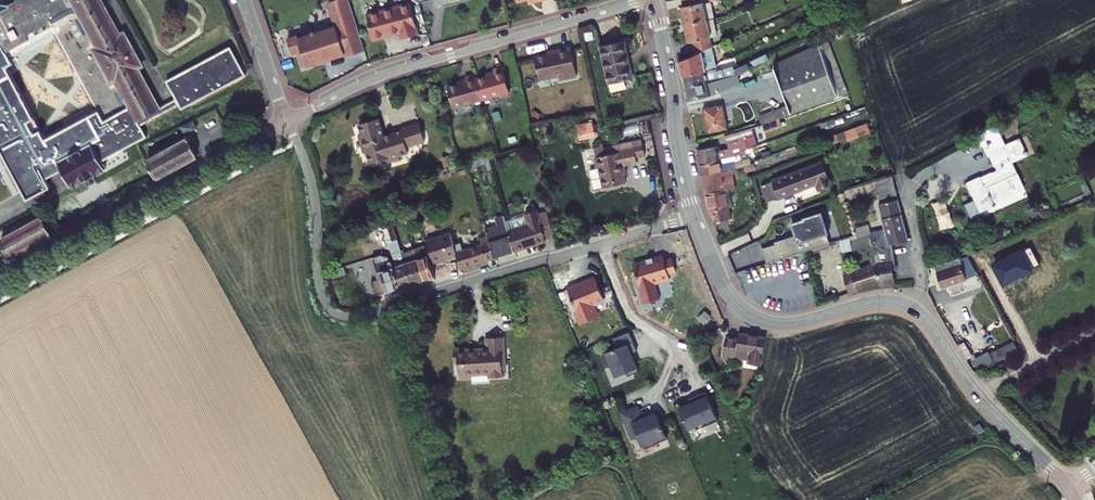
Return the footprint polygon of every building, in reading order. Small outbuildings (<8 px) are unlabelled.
[(6,7),(6,6),(4,7),(3,5),(1,6),(0,4),(0,83),(12,77),(5,63),(11,59),(7,53),(15,48),(20,56),(17,57),(20,63),(18,64),(22,72),(12,78),(20,93),(22,93),(24,96),(15,101),(41,148),(61,137),(67,148),(74,145),(65,128),(88,117),(72,87),(105,69),(112,82),(117,80),(126,97),(90,116),(101,138),(58,160),(72,187),(107,169),(103,161),(148,137),(142,125),(189,100),(191,104),(246,75),(231,47),(167,81),(176,99),(160,108),(138,68),(143,65),(125,33),(120,36),(101,0),(19,0),(6,7)] [(353,0),(335,0),(331,1),(339,26),(319,32),(319,30),(291,38),(296,53),(302,51),(307,66),(328,60),(327,56),(337,52),(338,57),(348,53),(349,56),(369,49),(353,0)] [(709,0),(690,0),(690,1),(686,2),(690,21),(712,16),(709,0)] [(407,38),(424,33),(415,2),(372,14),(379,38),(391,35),(391,33),(397,32),(398,33),(405,31),(407,38)] [(718,43),(712,16),(690,21),(694,39),(698,38),(700,51),(718,43)] [(832,35),(775,62),(792,112),(854,91),(832,35)] [(633,38),(608,43),(616,80),(640,75),(637,58),(634,58),(632,48),(635,47),(633,38)] [(722,63),(718,43),(700,51),(684,58),(687,71),(722,63)] [(582,76),(575,48),(558,51),(558,53),(540,57),(544,80),(563,76),(564,80),(582,76)] [(687,71),(689,82),(725,74),(722,63),(687,71)] [(727,86),(755,72),(751,65),(739,71),(725,74),(689,82),(692,96),(725,89),(727,86)] [(482,78),(487,99),(516,92),(509,67),(500,69),(500,71),(501,73),(491,76),(482,78)] [(473,81),(463,83),(454,85),(460,106),(487,99),(482,78),(481,74),(471,77),(472,78),(473,81)] [(727,101),(708,105),(713,130),(732,126),(727,101)] [(383,118),(363,124),(366,134),(363,134),(369,153),(371,152),(374,163),(388,159),(393,158),(394,161),(403,158),(402,155),(413,152),(411,146),(429,140),(424,123),(406,128),(406,130),(388,136),(383,118)] [(198,121),(187,127),(191,134),(202,127),(198,121)] [(869,122),(835,134),(838,143),(872,130),(869,122)] [(990,144),(1008,137),(1004,126),(986,133),(990,144)] [(745,130),(729,134),(731,146),(748,143),(745,130)] [(1013,147),(1008,137),(990,144),(994,155),(997,154),(1013,147)] [(623,148),(622,143),(614,145),(615,151),(599,155),(602,166),(594,168),(598,187),(630,181),(628,172),(626,164),(630,163),(642,161),(641,155),(649,153),(646,138),(637,140),(638,145),(623,148)] [(161,178),(204,155),(195,139),(152,162),(161,178)] [(637,140),(622,143),(623,148),(638,145),(637,140)] [(721,142),(703,145),(706,159),(724,155),(721,142)] [(1019,144),(1013,147),(997,154),(1005,174),(999,176),(998,174),(975,183),(986,210),(998,205),(998,207),(1001,206),(998,199),(1018,191),(1019,194),(1030,189),(1018,160),(1025,158),(1019,144)] [(706,159),(708,171),(727,168),(740,165),(737,153),(724,155),(706,159)] [(494,155),(481,158),(483,167),(496,164),(494,155)] [(827,185),(839,180),(831,158),(780,178),(786,195),(825,180),(827,185)] [(13,187),(0,162),(0,193),(13,187)] [(727,168),(728,176),(743,174),(743,166),(727,168)] [(708,171),(712,189),(730,185),(728,176),(727,168),(708,171)] [(863,287),(884,280),(897,279),(895,267),(898,267),(894,243),(914,237),(897,168),(878,176),(889,220),(875,225),(875,231),(872,232),(862,235),(861,232),(854,235),(857,242),(872,238),(876,262),(857,268),(863,287)] [(735,180),(736,184),(751,182),(750,177),(746,179),(745,176),(739,176),(739,179),(735,180)] [(755,198),(751,182),(742,185),(742,188),(739,188),(740,194),(743,193),(746,206),(756,203),(755,198)] [(712,189),(715,208),(718,207),(720,218),(736,214),(730,185),(712,189)] [(941,229),(955,225),(948,198),(933,202),(941,229)] [(530,216),(510,222),(519,251),(532,247),(531,245),(539,242),(540,245),(550,242),(550,240),(559,238),(552,208),(530,215),(530,216)] [(418,211),(408,215),(409,220),(420,217),(418,211)] [(395,219),(396,224),(409,220),(408,215),(395,219)] [(758,250),(762,265),(828,245),(820,216),(790,225),(795,236),(770,244),(771,246),(758,250)] [(491,234),(491,236),(498,258),(519,251),(510,222),(509,217),(500,220),(503,230),(491,234)] [(16,256),(57,234),(48,218),(7,240),(16,256)] [(416,283),(406,252),(396,224),(395,219),(386,222),(397,258),(395,259),(404,287),(416,283)] [(498,258),(491,236),(484,239),(486,245),(468,251),(466,243),(459,244),(455,232),(431,239),(438,261),(462,254),(466,267),(498,258)] [(730,254),(738,269),(757,259),(749,244),(730,254)] [(427,279),(418,251),(415,252),(414,250),(406,252),(416,283),(427,279)] [(422,250),(418,251),(427,279),(440,275),(433,254),(424,257),(422,250)] [(645,285),(674,275),(673,272),(668,256),(667,253),(657,256),(657,254),(651,257),(651,258),(637,263),(645,285)] [(381,294),(404,287),(395,259),(394,257),(385,254),(378,256),(382,270),(380,271),(382,280),(377,282),(381,294)] [(676,254),(668,256),(673,272),(681,269),(676,254)] [(954,261),(936,269),(941,281),(959,273),(954,261)] [(349,265),(336,269),(338,277),(352,273),(349,265)] [(863,287),(857,268),(851,271),(857,289),(863,287)] [(599,276),(576,285),(576,287),(573,289),(581,310),(609,299),(599,276)] [(695,315),(683,319),(686,330),(698,326),(695,315)] [(639,339),(635,330),(619,336),(623,346),(639,339)] [(459,344),(459,358),(463,357),(463,374),(477,374),(477,371),(496,371),(496,374),(506,374),(506,366),(510,366),(509,333),(491,334),(491,345),(469,345),(469,343),(459,344)] [(757,363),(771,365),(775,337),(749,333),(748,333),(747,340),(736,338),(733,356),(757,359),(757,363)] [(644,369),(639,358),(637,351),(640,349),(643,348),(639,339),(623,346),(610,351),(615,364),(618,363),(623,374),(633,370),(635,373),(644,369)] [(1015,341),(976,358),(980,367),(1019,351),(1015,341)] [(696,401),(684,406),(692,426),(700,422),(702,426),(722,417),(710,389),(699,394),(701,399),(696,401)] [(643,404),(627,411),(638,437),(643,435),(647,443),(659,438),(660,441),(673,436),(663,414),(656,417),(655,414),(648,417),(643,404)]
